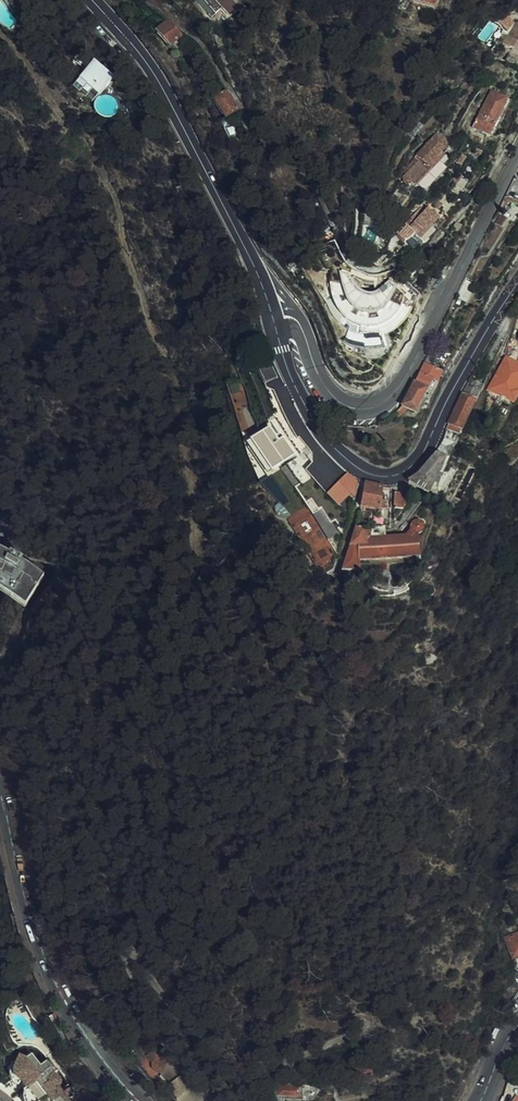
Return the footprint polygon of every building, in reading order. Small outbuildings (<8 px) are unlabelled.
[(206,9),(215,1),(225,11),(237,0),(198,0),(206,9)] [(161,14),(150,25),(163,39),(174,28),(170,23),(161,14)] [(509,20),(505,20),(495,37),(503,42),(507,41),(511,36),(514,34),(517,36),(517,24),(509,20)] [(83,56),(74,66),(93,83),(97,79),(102,74),(83,56)] [(93,83),(74,66),(60,81),(79,98),(93,83)] [(484,83),(464,119),(468,121),(466,124),(472,127),(474,124),(481,128),(501,93),(484,83)] [(206,92),(218,112),(229,103),(223,94),(218,86),(218,85),(206,92)] [(407,160),(396,171),(398,173),(399,175),(400,176),(402,176),(405,173),(409,178),(439,150),(435,146),(440,143),(441,140),(440,136),(439,134),(432,128),(408,150),(409,151),(404,156),(407,160)] [(517,184),(517,148),(514,155),(497,190),(511,195),(517,184)] [(410,209),(416,204),(412,200),(406,206),(410,209)] [(422,210),(416,204),(410,209),(406,206),(386,227),(395,235),(404,229),(422,210)] [(408,245),(418,235),(423,240),(443,219),(429,205),(398,236),(408,245)] [(482,382),(505,394),(513,378),(517,369),(517,361),(499,350),(489,368),(482,381),(482,382)] [(441,373),(443,370),(423,360),(409,387),(401,401),(390,412),(395,417),(407,405),(412,408),(421,391),(423,386),(424,387),(425,385),(429,376),(434,378),(438,371),(441,373)] [(460,380),(456,388),(468,394),(470,391),(473,386),(460,380)] [(456,388),(440,423),(452,430),(458,417),(468,394),(456,388)] [(316,411),(322,422),(332,415),(321,407),(316,411)] [(261,420),(240,435),(262,466),(269,462),(274,458),(277,455),(286,449),(274,431),(270,434),(261,420)] [(274,458),(269,462),(285,483),(293,477),(290,473),(300,465),(290,452),(280,460),(277,455),(274,458)] [(420,472),(407,482),(410,483),(428,493),(444,465),(441,463),(444,458),(441,455),(436,453),(433,458),(432,458),(430,462),(429,462),(420,472)] [(354,493),(353,500),(368,502),(380,503),(379,495),(373,495),(375,481),(372,481),(357,478),(354,493)] [(397,500),(398,487),(387,486),(386,500),(388,500),(388,502),(396,502),(396,500),(397,500)] [(336,558),(333,564),(346,568),(351,569),(353,565),(355,560),(383,556),(413,552),(412,528),(414,526),(416,524),(417,520),(417,517),(416,515),(413,512),(410,511),(406,511),(403,513),(401,516),(400,520),(400,523),(398,528),(376,531),(363,529),(364,521),(359,520),(349,519),(348,520),(342,538),(336,558)] [(378,521),(364,521),(363,529),(376,531),(378,521)] [(8,596),(21,603),(39,572),(18,561),(19,558),(6,551),(4,554),(0,552),(0,592),(8,596)] [(517,946),(517,925),(499,932),(500,935),(505,950),(517,946)] [(40,1044),(41,1045),(43,1043),(46,1046),(48,1045),(41,1035),(40,1036),(40,1039),(41,1041),(40,1042),(40,1044)] [(20,1082),(24,1088),(24,1093),(25,1097),(27,1100),(74,1100),(73,1099),(62,1084),(64,1082),(60,1076),(52,1081),(53,1078),(53,1075),(48,1067),(49,1066),(40,1055),(33,1059),(25,1048),(19,1052),(17,1052),(13,1051),(8,1064),(8,1070),(10,1072),(12,1075),(18,1077),(21,1081),(20,1082)] [(174,1070),(160,1052),(151,1059),(148,1055),(142,1059),(148,1066),(154,1067),(163,1080),(174,1070)] [(163,1080),(162,1081),(169,1092),(183,1083),(174,1070),(163,1080)] [(500,1100),(517,1100),(517,1078),(510,1070),(503,1091),(501,1099),(500,1100)] [(267,1082),(267,1092),(294,1093),(294,1083),(267,1082)]
